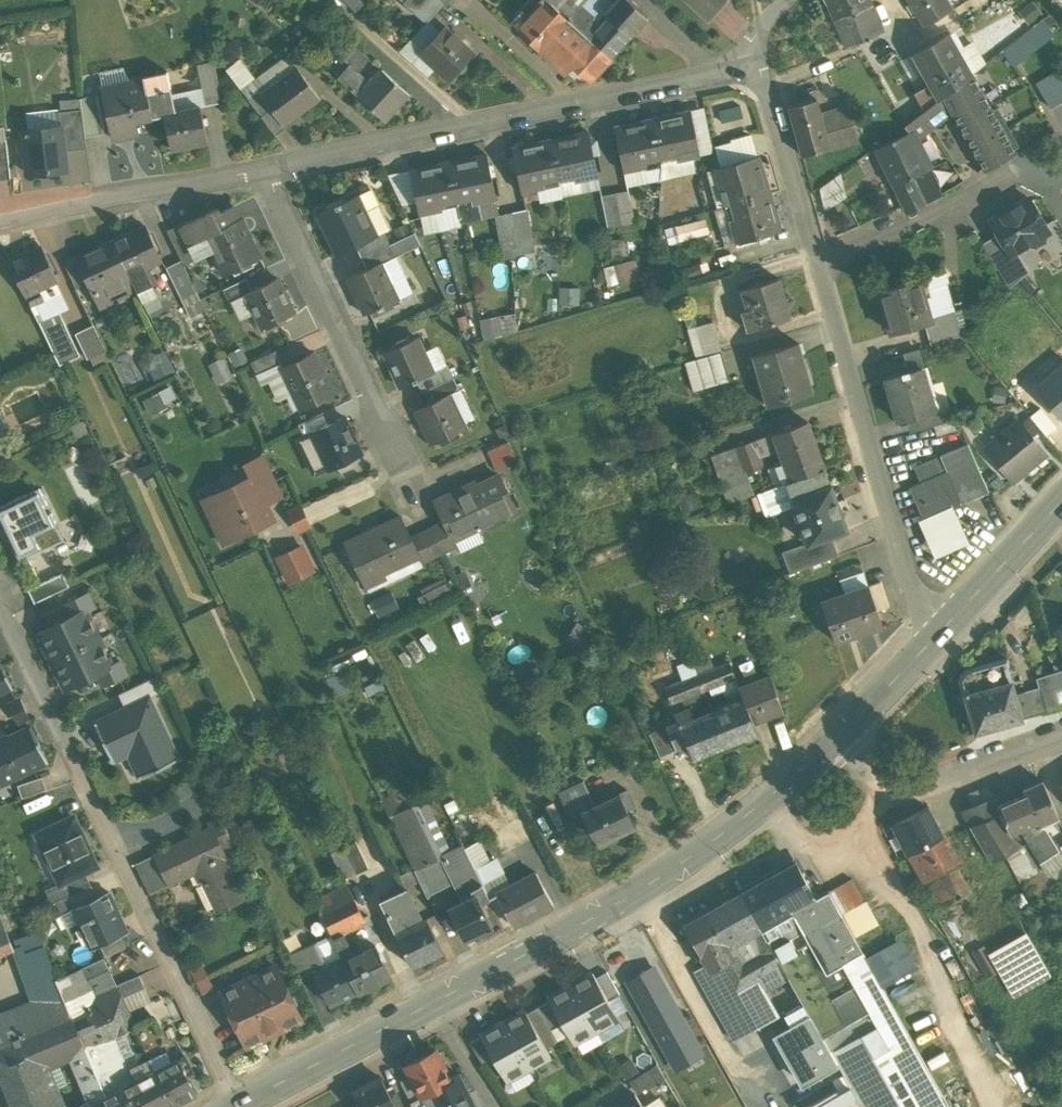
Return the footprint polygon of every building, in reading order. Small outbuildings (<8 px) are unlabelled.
[(443,0),(405,0),(403,2),(427,23),(446,3),(443,0)] [(555,6),(554,7),(547,0),(546,0),(548,1),(521,31),(563,70),(571,61),(591,80),(611,58),(589,38),(582,31),(567,17),(555,6)] [(555,6),(567,17),(575,8),(579,9),(577,7),(584,0),(560,0),(555,6)] [(628,0),(617,0),(605,14),(608,17),(630,37),(647,18),(628,0)] [(725,0),(686,0),(709,20),(726,1),(725,0)] [(829,7),(836,20),(873,5),(870,0),(841,0),(830,6),(829,7)] [(927,26),(952,9),(946,0),(911,0),(927,26)] [(952,9),(966,0),(946,0),(952,9)] [(1040,14),(1029,0),(1028,0),(1015,10),(1026,24),(1040,14)] [(873,5),(836,20),(847,46),(883,30),(873,5)] [(592,20),(579,9),(575,8),(567,17),(582,31),(592,20)] [(600,27),(589,38),(611,58),(630,37),(608,17),(600,27)] [(592,20),(582,31),(589,38),(600,27),(592,20)] [(472,51),(445,26),(421,53),(448,78),(472,51)] [(343,33),(330,47),(338,54),(351,40),(343,33)] [(971,75),(948,34),(913,54),(938,100),(943,96),(971,75)] [(1001,51),(1012,65),(1033,49),(1022,35),(1001,51)] [(359,48),(347,61),(358,71),(370,58),(359,48)] [(223,66),(236,85),(251,75),(238,55),(223,66)] [(346,68),(338,60),(329,70),(338,78),(338,77),(346,68)] [(360,80),(347,67),(346,68),(338,77),(338,78),(351,89),(360,80)] [(319,96),(298,68),(261,94),(272,108),(283,123),(285,122),(319,96)] [(410,94),(382,69),(366,86),(358,95),(385,121),(410,94)] [(177,111),(168,71),(144,76),(145,80),(153,118),(165,115),(165,113),(177,111)] [(1059,73),(1038,85),(1051,108),(1061,101),(1061,79),(1059,73)] [(971,75),(943,96),(951,111),(980,164),(983,169),(1014,152),(972,74),(971,75)] [(145,80),(125,84),(126,88),(104,93),(112,131),(114,139),(138,134),(135,121),(153,118),(145,80)] [(360,80),(351,89),(358,95),(366,86),(360,80)] [(104,93),(93,95),(101,133),(112,131),(104,93)] [(93,95),(81,98),(82,109),(84,137),(101,133),(93,95)] [(951,111),(943,96),(938,100),(918,116),(929,130),(951,111)] [(816,100),(789,107),(802,155),(829,148),(825,132),(816,100)] [(177,111),(165,113),(165,115),(172,149),(209,141),(201,106),(177,111)] [(283,123),(272,108),(261,116),(276,135),(287,126),(285,122),(283,123)] [(854,126),(847,108),(836,111),(840,128),(846,126),(847,128),(854,126)] [(82,109),(58,111),(60,126),(61,126),(64,150),(85,147),(84,137),(82,109)] [(692,111),(654,118),(661,157),(677,154),(678,158),(701,153),(692,111)] [(929,130),(918,116),(906,125),(910,133),(913,139),(919,138),(929,130)] [(654,118),(616,126),(625,169),(647,164),(646,160),(661,157),(654,118)] [(60,126),(22,130),(23,138),(19,143),(20,149),(25,153),(27,173),(66,169),(64,150),(61,126),(60,126)] [(840,128),(825,132),(829,148),(852,142),(847,128),(846,126),(840,128)] [(590,131),(551,139),(559,177),(575,173),(576,178),(598,173),(590,131)] [(749,133),(711,141),(714,158),(753,150),(749,133)] [(913,139),(910,133),(876,148),(893,186),(912,176),(928,168),(913,139)] [(0,139),(0,179),(10,178),(5,139),(0,139)] [(551,139),(513,147),(516,158),(511,159),(513,171),(518,170),(522,189),(545,184),(544,180),(559,177),(551,139)] [(487,153),(449,160),(456,198),(473,195),(474,200),(496,195),(487,153)] [(942,188),(960,179),(948,155),(930,165),(942,188)] [(770,195),(760,156),(718,167),(724,190),(729,189),(733,204),(770,195)] [(449,160),(411,168),(419,211),(442,206),(441,201),(456,198),(449,160)] [(912,176),(893,186),(906,213),(926,203),(941,194),(928,168),(912,176)] [(838,176),(816,183),(822,204),(845,196),(838,176)] [(628,191),(615,194),(621,224),(634,221),(628,191)] [(358,194),(318,212),(319,214),(321,213),(331,234),(329,234),(337,253),(357,244),(377,235),(376,233),(358,194)] [(615,194),(601,197),(608,227),(621,224),(615,194)] [(770,195),(733,204),(737,219),(733,220),(739,242),(780,232),(770,195)] [(1028,197),(990,220),(997,234),(1010,254),(1016,250),(1027,244),(1034,245),(1043,240),(1045,233),(1048,231),(1028,197)] [(182,223),(181,223),(190,243),(192,242),(199,256),(213,250),(224,274),(260,256),(241,217),(239,218),(233,203),(219,210),(217,206),(182,223)] [(528,207),(514,210),(519,242),(523,242),(534,239),(528,207)] [(514,210),(496,213),(502,248),(512,246),(520,245),(519,242),(514,210)] [(666,239),(706,234),(704,219),(664,225),(666,239)] [(190,243),(181,223),(182,223),(181,221),(166,228),(181,259),(183,264),(199,256),(192,242),(190,243)] [(146,226),(114,239),(130,274),(146,267),(161,259),(146,226)] [(377,235),(357,244),(362,255),(390,242),(384,229),(376,233),(377,235)] [(390,242),(362,255),(368,267),(382,261),(382,262),(396,256),(420,244),(414,231),(390,242)] [(1010,254),(997,234),(983,242),(1009,287),(1029,271),(1016,250),(1010,254)] [(610,252),(627,251),(626,237),(609,237),(610,252)] [(130,274),(114,239),(77,257),(76,257),(87,281),(93,279),(97,288),(93,290),(94,293),(99,291),(104,302),(136,287),(130,274)] [(520,245),(512,246),(513,254),(524,253),(523,242),(519,242),(520,245)] [(57,280),(42,247),(10,262),(25,295),(57,280)] [(536,251),(536,271),(559,271),(558,251),(536,251)] [(601,265),(608,287),(639,277),(633,255),(601,265)] [(413,292),(396,256),(382,262),(399,298),(413,292)] [(87,281),(76,257),(65,262),(76,286),(87,281)] [(183,264),(181,259),(166,266),(188,313),(203,305),(183,264)] [(368,267),(349,276),(366,312),(379,306),(380,308),(399,298),(382,262),(382,261),(368,267)] [(146,267),(130,274),(136,287),(142,299),(155,293),(149,279),(151,278),(146,267)] [(939,272),(918,278),(929,316),(951,310),(939,272)] [(247,276),(224,287),(231,302),(248,294),(247,292),(253,289),(247,276)] [(296,312),(279,277),(253,289),(247,292),(248,294),(264,327),(296,312)] [(779,278),(743,289),(748,308),(743,310),(749,330),(791,318),(779,278)] [(918,278),(879,290),(891,333),(924,323),(931,321),(929,316),(918,278)] [(578,302),(577,285),(558,285),(558,302),(578,302)] [(951,310),(929,316),(931,321),(924,323),(931,343),(963,333),(967,330),(960,308),(951,310)] [(71,336),(60,313),(42,321),(53,345),(71,336)] [(481,336),(500,333),(497,313),(479,316),(481,336)] [(713,322),(689,329),(698,358),(722,351),(713,322)] [(95,325),(76,334),(87,358),(107,349),(95,325)] [(434,370),(417,335),(385,351),(403,386),(417,379),(434,371),(434,370)] [(798,341),(753,354),(760,375),(765,374),(773,402),(768,403),(769,405),(813,391),(798,341)] [(232,364),(245,360),(241,346),(227,350),(232,364)] [(275,348),(251,360),(257,373),(282,362),(275,348)] [(335,393),(315,350),(282,366),(302,409),(335,393)] [(722,351),(698,358),(706,385),(730,378),(722,351)] [(207,361),(216,381),(231,374),(221,354),(207,361)] [(925,365),(886,376),(899,420),(913,416),(932,410),(932,409),(925,387),(931,386),(925,365)] [(439,368),(434,370),(434,371),(417,379),(423,390),(429,387),(445,380),(439,368)] [(1037,389),(1061,419),(1061,368),(1037,389)] [(445,380),(429,387),(435,399),(449,393),(450,394),(461,389),(455,375),(445,380)] [(141,397),(148,413),(175,401),(168,385),(141,397)] [(450,394),(449,393),(435,399),(418,407),(434,441),(465,426),(450,394)] [(932,410),(913,416),(917,428),(942,421),(938,407),(932,409),(932,410)] [(1041,407),(1030,415),(1046,435),(1057,427),(1041,407)] [(324,411),(299,423),(305,435),(305,436),(314,432),(313,430),(330,422),(324,411)] [(330,422),(313,430),(314,432),(329,465),(330,466),(362,451),(345,415),(330,422)] [(1018,420),(1005,431),(1007,433),(987,449),(1012,480),(1045,453),(1018,420)] [(824,468),(809,421),(775,434),(779,449),(789,481),(823,469),(824,468)] [(314,432),(305,436),(305,435),(298,438),(315,471),(329,465),(314,432)] [(775,434),(754,441),(759,456),(779,449),(775,434)] [(508,440),(488,449),(498,470),(518,461),(508,440)] [(754,441),(737,448),(745,472),(746,472),(762,466),(759,456),(754,441)] [(989,490),(968,442),(940,454),(946,469),(960,502),(989,490)] [(737,448),(713,456),(724,490),(749,481),(746,472),(745,472),(737,448)] [(260,454),(242,463),(248,475),(250,474),(257,488),(273,480),(260,454)] [(789,481),(784,483),(791,500),(830,485),(823,469),(789,481)] [(960,502),(946,469),(911,485),(924,515),(924,517),(953,505),(960,502)] [(248,475),(232,483),(235,490),(205,504),(216,527),(229,521),(236,535),(272,518),(257,488),(250,474),(248,475)] [(465,485),(435,499),(445,521),(456,544),(458,543),(456,539),(517,510),(500,475),(467,490),(465,485)] [(749,481),(724,490),(728,504),(754,494),(749,481)] [(830,485),(791,500),(808,543),(831,534),(846,528),(830,485)] [(39,489),(0,507),(0,523),(19,562),(64,541),(51,514),(48,515),(44,507),(47,505),(39,489)] [(953,505),(924,517),(924,515),(919,517),(936,555),(968,541),(953,505)] [(287,521),(296,532),(308,523),(299,512),(287,521)] [(402,515),(345,542),(366,585),(387,575),(384,569),(418,553),(420,552),(412,536),(402,515)] [(445,521),(433,526),(444,550),(456,544),(445,521)] [(433,526),(412,536),(420,552),(418,553),(422,561),(444,550),(433,526)] [(808,543),(781,552),(789,574),(838,556),(831,534),(808,543)] [(313,569),(301,546),(278,557),(289,580),(313,569)] [(62,573),(28,590),(34,604),(69,587),(62,573)] [(727,586),(731,595),(755,587),(751,577),(727,586)] [(880,581),(869,585),(877,610),(889,607),(880,581)] [(869,585),(845,593),(859,633),(882,625),(877,610),(869,585)] [(375,614),(396,608),(392,591),(370,596),(375,614)] [(87,593),(63,604),(70,618),(85,611),(86,612),(94,608),(87,593)] [(859,633),(845,593),(821,602),(828,622),(829,622),(835,641),(859,633)] [(70,618),(38,633),(52,661),(98,639),(86,612),(85,611),(70,618)] [(98,639),(52,661),(65,688),(96,674),(112,666),(111,665),(98,639)] [(692,664),(696,673),(714,666),(710,657),(692,664)] [(112,666),(96,674),(103,687),(127,676),(119,661),(111,665),(112,666)] [(714,666),(696,673),(703,690),(734,677),(728,661),(714,666)] [(1004,661),(959,674),(976,732),(1022,719),(1014,694),(1004,661)] [(0,665),(0,694),(13,688),(1,665),(0,665)] [(1036,678),(1039,688),(1041,687),(1048,712),(1061,708),(1061,670),(1036,678)] [(664,686),(671,703),(703,690),(696,673),(664,686)] [(783,709),(770,673),(737,685),(742,697),(751,720),(783,709)] [(153,678),(118,694),(125,708),(149,697),(149,698),(161,692),(153,678)] [(1039,688),(1014,694),(1022,719),(1048,712),(1041,687),(1039,688)] [(678,721),(678,722),(710,710),(703,690),(671,703),(678,721)] [(125,708),(94,723),(113,761),(128,754),(140,778),(178,759),(149,698),(149,697),(125,708)] [(742,697),(710,710),(724,744),(756,731),(751,720),(742,697)] [(724,744),(710,710),(678,722),(686,740),(693,756),(724,744)] [(686,740),(678,722),(678,721),(667,725),(675,744),(686,740)] [(0,739),(0,783),(48,760),(30,725),(0,739)] [(675,744),(667,725),(650,732),(660,756),(677,749),(675,744)] [(17,786),(22,798),(47,790),(43,777),(17,786)] [(594,805),(582,779),(557,791),(570,818),(582,813),(581,811),(594,805)] [(1025,794),(997,806),(1002,815),(1009,829),(1034,819),(1037,826),(1039,825),(1058,816),(1043,781),(1023,790),(1025,794)] [(408,787),(383,799),(390,816),(416,803),(408,787)] [(594,805),(581,811),(582,813),(596,843),(599,841),(601,846),(615,839),(613,835),(633,825),(625,809),(633,805),(625,790),(594,805)] [(997,806),(993,796),(963,810),(970,825),(1002,815),(997,806)] [(416,803),(390,816),(416,869),(427,863),(441,856),(441,854),(416,803)] [(927,808),(894,824),(909,853),(943,836),(927,808)] [(1002,815),(970,825),(992,861),(999,858),(1008,852),(1027,842),(1018,829),(1011,832),(1009,829),(1002,815)] [(72,816),(35,833),(59,883),(83,872),(96,866),(72,816)] [(220,818),(208,824),(211,829),(211,828),(220,848),(232,842),(220,818)] [(1034,819),(1009,829),(1011,832),(1018,829),(1027,842),(1040,861),(1056,851),(1057,851),(1039,825),(1037,826),(1034,819)] [(220,848),(211,828),(211,829),(156,855),(170,882),(202,867),(221,908),(242,898),(222,857),(224,856),(220,848)] [(943,836),(909,853),(916,866),(950,849),(943,836)] [(368,868),(355,840),(343,846),(355,870),(356,873),(368,868)] [(514,848),(519,858),(534,850),(528,840),(514,848)] [(1027,842),(1008,852),(1011,858),(1025,881),(1045,869),(1040,861),(1027,842)] [(462,844),(441,854),(447,866),(454,881),(465,876),(475,871),(474,867),(462,844)] [(355,870),(343,846),(327,854),(338,878),(355,870)] [(950,849),(916,866),(924,880),(957,862),(950,849)] [(1056,851),(1040,861),(1045,869),(1046,868),(1054,880),(1061,891),(1061,860),(1056,851)] [(1008,852),(999,858),(1001,863),(1011,858),(1008,852)] [(497,855),(474,867),(475,871),(482,883),(489,898),(497,894),(496,893),(510,885),(497,855)] [(441,856),(427,863),(432,874),(447,866),(441,856)] [(957,862),(924,880),(940,907),(973,891),(958,861),(957,862)] [(416,869),(415,869),(420,880),(427,894),(454,881),(447,866),(432,874),(427,863),(416,869)] [(795,863),(742,893),(760,925),(777,915),(790,908),(794,914),(817,901),(815,899),(795,863)] [(358,873),(370,899),(383,893),(370,867),(358,873)] [(415,869),(414,867),(399,875),(405,887),(406,887),(420,880),(415,869)] [(1045,869),(1025,881),(1034,893),(1054,880),(1046,868),(1045,869)] [(475,871),(465,876),(472,889),(482,883),(475,871)] [(59,883),(44,891),(51,905),(64,898),(88,886),(90,885),(83,872),(59,883)] [(510,885),(496,893),(497,894),(513,924),(552,903),(535,872),(510,885)] [(465,876),(454,881),(461,895),(468,891),(470,896),(473,894),(470,890),(472,889),(465,876)] [(850,879),(828,891),(841,914),(864,902),(850,879)] [(472,889),(470,890),(473,894),(475,893),(480,903),(489,898),(482,883),(472,889)] [(363,919),(347,885),(315,901),(322,917),(331,934),(363,919)] [(88,886),(64,898),(71,911),(95,899),(88,886)] [(405,887),(394,893),(394,892),(379,899),(395,932),(422,920),(406,887),(405,887)] [(841,914),(828,891),(815,899),(817,901),(794,914),(811,944),(793,954),(801,969),(820,1002),(807,1009),(814,1020),(820,1031),(833,1054),(864,1037),(875,1057),(890,1048),(879,1028),(898,1017),(841,914)] [(470,896),(448,907),(465,939),(491,926),(480,903),(475,893),(473,894),(470,896)] [(742,893),(686,924),(709,964),(697,971),(704,983),(719,974),(717,969),(722,966),(745,953),(745,952),(748,950),(740,936),(753,929),(760,925),(742,893)] [(125,933),(106,894),(95,899),(71,911),(90,950),(125,933)] [(777,915),(760,925),(768,940),(781,933),(785,930),(777,915)] [(14,949),(2,917),(0,918),(0,954),(14,949)] [(331,934),(322,917),(306,925),(315,942),(331,934)] [(422,920),(395,932),(411,966),(442,951),(426,917),(422,920)] [(768,940),(760,925),(753,929),(751,942),(767,970),(769,968),(780,962),(768,940)] [(753,929),(740,936),(748,950),(745,952),(745,953),(722,966),(726,973),(748,960),(757,975),(760,973),(767,970),(751,942),(753,929)] [(343,933),(332,938),(339,953),(347,950),(347,951),(351,949),(343,933)] [(793,954),(781,933),(768,940),(780,962),(789,976),(801,969),(793,954)] [(37,934),(16,943),(22,957),(43,948),(37,934)] [(1029,935),(992,956),(1000,971),(1005,968),(1018,990),(1050,972),(1029,935)] [(313,943),(302,948),(314,972),(320,969),(316,961),(320,959),(313,943)] [(374,943),(349,955),(347,951),(347,950),(339,953),(342,958),(358,992),(390,976),(374,943)] [(987,978),(1000,971),(992,956),(985,945),(973,952),(987,978)] [(22,957),(16,960),(24,982),(53,970),(43,948),(22,957)] [(314,972),(302,948),(287,955),(299,979),(314,972)] [(103,958),(81,969),(87,981),(109,970),(103,958)] [(320,969),(314,972),(318,981),(313,983),(318,992),(323,990),(330,1005),(358,992),(342,958),(320,969)] [(748,960),(726,973),(735,990),(746,983),(758,977),(757,975),(748,960)] [(758,977),(746,983),(755,998),(766,992),(771,989),(790,978),(789,976),(780,962),(769,968),(776,980),(767,985),(760,973),(757,975),(758,977)] [(726,973),(722,966),(717,969),(719,974),(704,983),(715,1001),(735,990),(726,973)] [(276,967),(222,993),(247,1045),(301,1019),(295,1006),(298,1002),(294,993),(289,993),(276,967)] [(698,1046),(653,968),(628,982),(672,1061),(698,1046)] [(767,970),(760,973),(767,985),(776,980),(769,968),(767,970)] [(81,969),(57,981),(62,992),(87,981),(81,969)] [(801,969),(789,976),(790,978),(807,1009),(820,1002),(801,969)] [(53,970),(24,982),(33,1006),(43,1029),(72,1017),(68,1006),(62,992),(57,981),(53,970)] [(109,970),(87,981),(94,996),(117,986),(109,970)] [(607,971),(595,977),(608,1000),(619,994),(607,971)] [(593,972),(570,985),(596,1031),(618,1018),(608,1000),(595,977),(593,972)] [(140,975),(117,986),(123,998),(145,988),(140,975)] [(87,981),(62,992),(68,1006),(94,996),(87,981)] [(735,990),(715,1001),(735,1036),(779,1014),(766,992),(755,998),(746,983),(735,990)] [(596,1031),(570,985),(548,997),(549,1000),(562,1023),(573,1043),(596,1031)] [(123,998),(117,986),(94,996),(104,1019),(108,1017),(116,1035),(117,1034),(118,1035),(136,1027),(136,1025),(123,998)] [(94,996),(68,1006),(72,1017),(85,1049),(86,1049),(93,1066),(103,1061),(112,1081),(127,1073),(126,1069),(127,1068),(123,1060),(126,1058),(116,1035),(108,1017),(104,1019),(94,996)] [(562,1023),(549,1000),(538,1007),(551,1029),(562,1023)] [(0,1020),(0,1046),(28,1035),(43,1029),(33,1006),(0,1020)] [(551,1029),(538,1007),(527,1013),(546,1047),(557,1041),(551,1029)] [(525,1010),(503,1023),(528,1068),(551,1056),(546,1047),(527,1013),(525,1010)] [(803,1082),(836,1063),(810,1015),(810,1018),(776,1036),(803,1082)] [(43,1029),(28,1035),(41,1067),(70,1055),(85,1049),(72,1017),(43,1029)] [(173,1060),(153,1017),(136,1025),(136,1027),(152,1060),(156,1069),(173,1060)] [(875,1057),(864,1037),(833,1054),(841,1068),(853,1089),(863,1106),(949,1106),(898,1017),(879,1028),(890,1048),(875,1057)] [(528,1068),(503,1023),(480,1035),(481,1036),(494,1059),(506,1081),(528,1068)] [(0,1046),(0,1072),(14,1106),(57,1106),(41,1067),(28,1035),(0,1046)] [(494,1059),(481,1036),(470,1042),(483,1065),(494,1059)] [(85,1049),(70,1055),(92,1105),(105,1099),(106,1098),(93,1066),(86,1049),(85,1049)] [(437,1050),(408,1065),(413,1074),(424,1096),(431,1092),(452,1082),(450,1076),(437,1050)] [(173,1060),(156,1069),(174,1106),(197,1094),(188,1074),(193,1071),(185,1054),(173,1060)] [(152,1060),(134,1070),(139,1079),(156,1069),(152,1060)] [(112,1081),(103,1061),(93,1066),(106,1098),(117,1092),(112,1081)] [(657,1064),(631,1080),(639,1093),(665,1077),(657,1064)] [(105,1099),(109,1106),(173,1106),(174,1106),(156,1069),(139,1079),(117,1092),(106,1098),(105,1099)] [(127,1073),(112,1081),(117,1092),(139,1079),(134,1070),(127,1073)] [(431,1092),(438,1106),(474,1106),(457,1072),(450,1076),(452,1082),(431,1092)] [(413,1074),(401,1081),(414,1106),(438,1106),(431,1092),(424,1096),(413,1074)] [(353,1092),(360,1105),(361,1106),(404,1106),(394,1088),(388,1091),(382,1078),(353,1092)] [(853,1089),(821,1106),(863,1106),(853,1089)] [(614,1106),(642,1106),(634,1094),(614,1106)] [(90,1106),(109,1106),(105,1099),(92,1105),(90,1106)]
